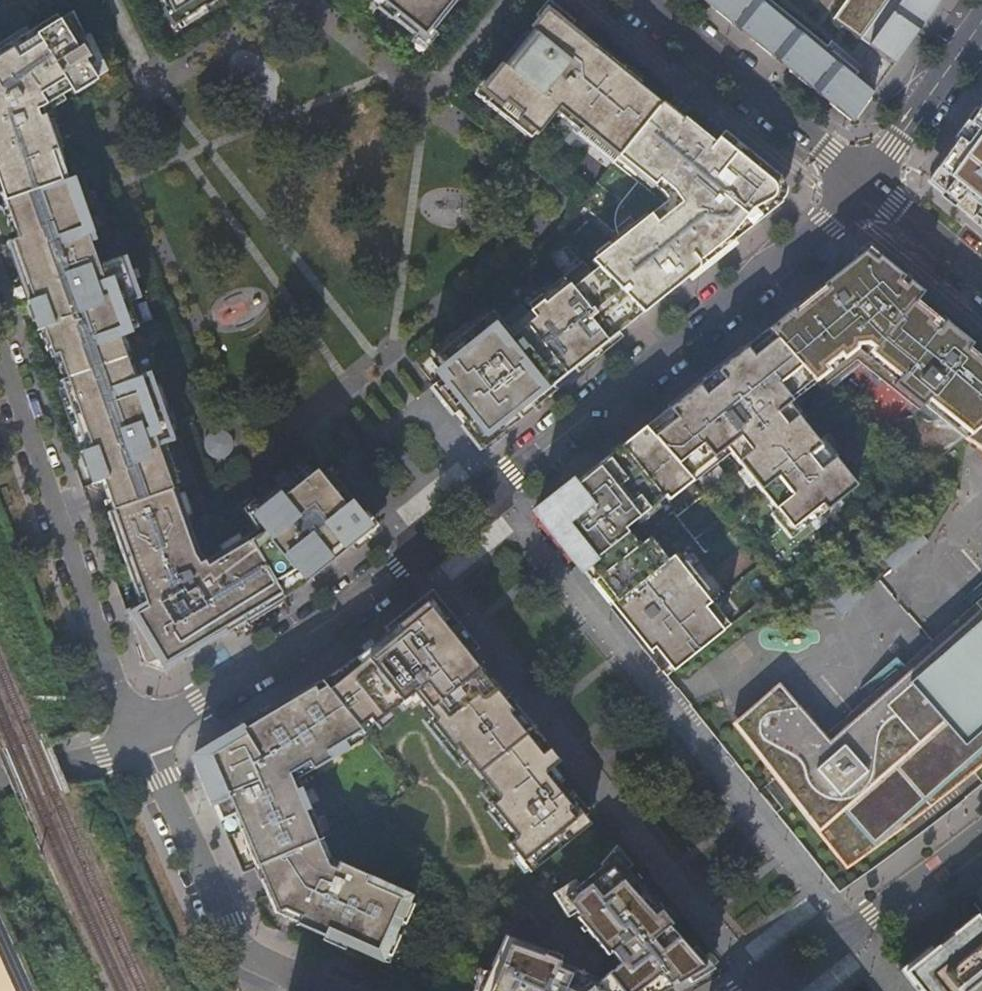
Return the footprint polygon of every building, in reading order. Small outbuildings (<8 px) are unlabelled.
[(176,26),(198,16),(198,15),(205,10),(206,10),(223,0),(162,0),(176,26)] [(382,8),(384,6),(397,16),(393,21),(424,47),(462,0),(371,0),(382,8)] [(854,121),(877,93),(830,56),(833,52),(835,49),(830,45),(827,49),(766,0),(705,0),(854,121)] [(833,20),(895,63),(939,0),(846,0),(833,20)] [(575,33),(550,13),(484,94),(505,112),(510,106),(524,118),(519,123),(539,139),(558,116),(595,145),(597,143),(619,160),(664,105),(584,41),(582,43),(573,35),(575,33)] [(0,54),(0,187),(6,205),(69,183),(43,111),(102,75),(74,16),(61,23),(58,18),(0,54)] [(584,41),(575,33),(573,35),(582,43),(584,41)] [(673,93),(664,105),(619,160),(614,166),(639,186),(622,207),(618,214),(617,217),(616,223),(617,233),(622,242),(592,265),(598,270),(643,317),(697,274),(721,255),(781,207),(780,180),(746,152),(740,160),(731,152),(719,143),(726,136),(673,93)] [(981,228),(981,123),(935,189),(981,228)] [(746,152),(726,136),(719,143),(731,152),(740,160),(746,152)] [(69,183),(6,205),(19,242),(14,244),(54,359),(59,357),(81,420),(76,422),(98,486),(104,483),(115,513),(174,493),(159,451),(170,447),(145,377),(135,381),(120,338),(139,331),(126,294),(132,291),(120,254),(97,261),(69,183)] [(769,332),(817,387),(850,362),(850,363),(851,365),(852,366),(854,367),(856,368),(858,368),(860,369),(863,369),(865,368),(867,368),(868,367),(869,365),(870,363),(923,405),(927,401),(930,404),(926,408),(967,441),(981,429),(981,362),(977,358),(976,360),(967,352),(968,351),(943,329),(940,332),(936,329),(937,327),(915,310),(917,308),(925,298),(880,261),(875,266),(866,258),(852,268),(851,267),(832,282),(823,289),(824,291),(794,315),(793,313),(769,332)] [(620,336),(643,317),(598,270),(579,285),(571,291),(563,281),(548,294),(552,298),(542,306),(530,315),(535,322),(512,340),(493,316),(464,339),(434,363),(444,374),(432,384),(482,447),(523,413),(533,406),(552,390),(587,363),(620,336)] [(716,376),(645,431),(694,484),(731,456),(793,531),(822,508),(827,514),(858,489),(836,461),(833,463),(788,408),(817,387),(769,332),(728,365),(716,376)] [(967,441),(966,442),(981,453),(981,429),(967,441)] [(664,567),(643,541),(646,538),(671,518),(674,523),(706,498),(694,484),(645,431),(582,481),(571,490),(567,485),(538,508),(542,513),(538,516),(669,679),(733,628),(673,561),(668,564),(664,567)] [(325,469),(313,478),(304,466),(290,477),(297,485),(285,495),(282,491),(248,517),(259,531),(250,538),(207,563),(206,564),(200,555),(177,491),(174,493),(115,513),(109,516),(141,608),(127,613),(146,667),(164,674),(180,664),(197,654),(245,625),(287,600),(296,594),(304,588),(375,531),(325,469)] [(911,524),(877,553),(896,574),(929,545),(911,524)] [(646,538),(643,541),(664,567),(668,564),(646,538)] [(863,599),(845,578),(825,596),(843,617),(863,599)] [(841,725),(845,729),(829,743),(826,738),(780,686),(734,728),(848,873),(865,861),(881,849),(895,836),(904,828),(896,819),(920,799),(930,810),(948,798),(981,771),(981,601),(841,725)] [(325,682),(323,684),(365,737),(414,697),(438,726),(499,802),(505,810),(530,840),(543,830),(549,838),(555,833),(565,845),(581,831),(571,818),(567,822),(551,802),(564,792),(549,774),(561,765),(494,681),(479,663),(471,652),(431,602),(389,635),(361,658),(340,672),(343,676),(329,688),(325,682)] [(340,672),(325,682),(329,688),(343,676),(340,672)] [(196,760),(223,823),(236,818),(270,898),(278,916),(299,926),(298,928),(299,929),(300,926),(389,966),(414,908),(389,896),(392,889),(340,866),(337,873),(328,869),(317,844),(320,842),(308,816),(306,817),(296,793),(289,777),(309,765),(311,769),(366,738),(365,737),(323,684),(244,731),(196,760)] [(841,725),(826,738),(829,743),(845,729),(841,725)] [(320,842),(317,844),(328,869),(337,873),(340,866),(333,862),(323,841),(302,791),(296,793),(306,817),(308,816),(320,842)] [(590,825),(564,792),(551,802),(567,822),(571,818),(581,831),(590,825)] [(897,838),(948,798),(930,810),(920,799),(896,819),(904,828),(895,836),(881,849),(897,838)] [(505,810),(499,802),(492,808),(517,840),(509,847),(529,873),(565,845),(555,833),(549,838),(543,830),(530,840),(505,810)] [(681,983),(679,980),(685,977),(687,980),(705,970),(672,933),(675,931),(646,894),(643,897),(634,885),(615,900),(614,899),(611,901),(613,904),(608,908),(603,902),(579,921),(607,953),(612,949),(621,960),(617,964),(619,966),(589,990),(668,990),(681,983)] [(904,975),(916,990),(940,990),(972,965),(973,967),(972,967),(981,979),(981,925),(976,918),(904,975)] [(559,971),(561,965),(533,955),(518,990),(588,990),(571,985),(574,976),(559,971)] [(972,967),(973,967),(972,965),(940,990),(981,990),(981,979),(972,967)]
